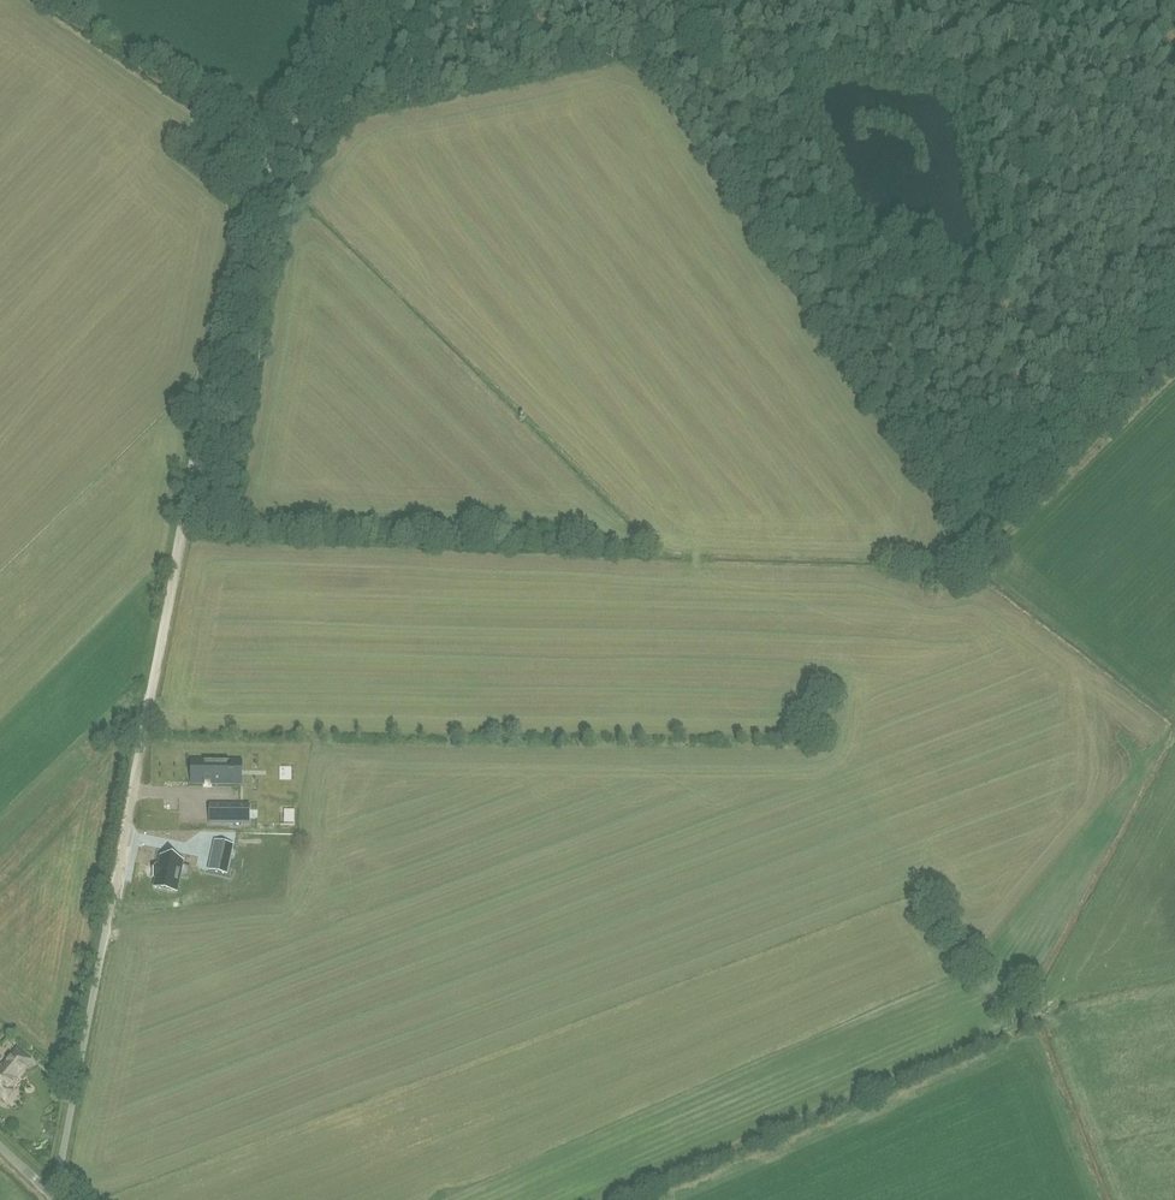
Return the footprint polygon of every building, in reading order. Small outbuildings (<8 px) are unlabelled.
[(192,783),(232,783),(232,762),(192,762),(192,783)] [(224,806),(224,824),(248,824),(249,806),(224,806)] [(234,846),(215,841),(208,871),(227,875),(234,846)] [(176,892),(179,877),(182,866),(182,862),(161,857),(159,867),(157,866),(154,877),(157,877),(155,888),(176,892)] [(15,1079),(30,1061),(17,1050),(2,1068),(0,1066),(0,1095),(2,1097),(16,1080),(15,1079)]
